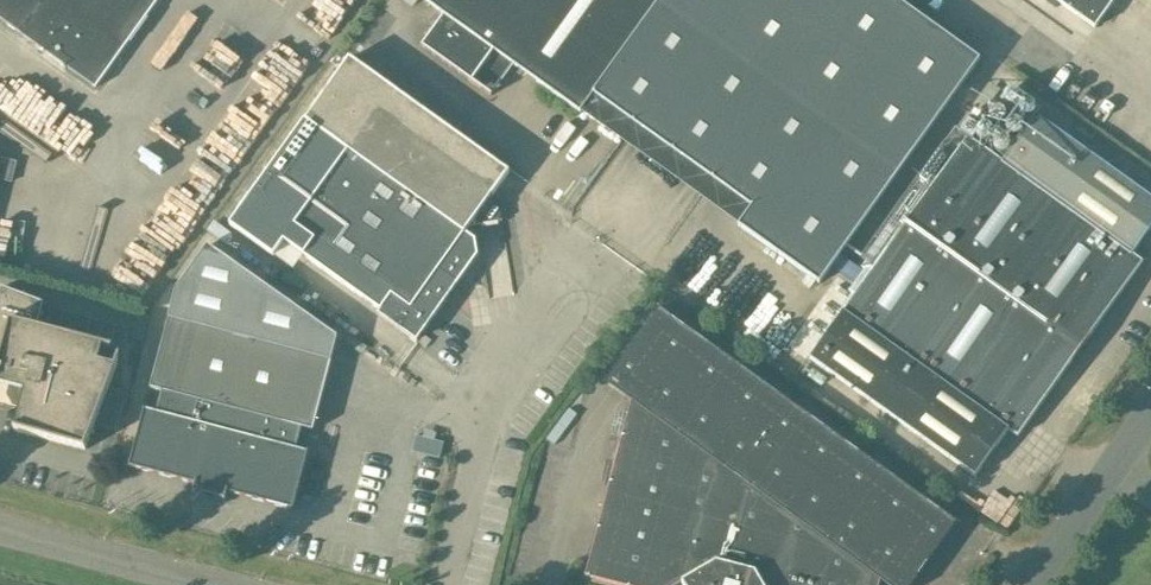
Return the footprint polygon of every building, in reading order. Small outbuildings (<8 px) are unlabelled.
[(21,34),(45,50),(66,21),(43,4),(46,0),(0,0),(0,19),(21,34)] [(445,15),(422,46),(482,89),(483,88),(473,81),(495,51),(514,65),(581,113),(582,112),(594,95),(629,119),(714,0),(423,0),(445,15)] [(629,119),(752,208),(739,225),(739,226),(820,283),(980,59),(897,0),(714,0),(629,119)] [(1096,28),(1115,0),(1057,0),(1096,28)] [(308,115),(230,225),(274,257),(284,242),(304,256),(381,310),(379,314),(417,341),(459,283),(478,256),(476,240),(466,233),(467,232),(477,218),(478,225),(503,221),(500,201),(492,196),(496,191),(507,176),(510,171),(350,57),(346,62),(308,115)] [(810,358),(976,477),(1009,430),(1018,437),(1144,262),(1133,254),(1150,229),(1150,197),(1036,114),(1003,161),(968,136),(962,132),(929,179),(923,175),(889,223),(900,232),(848,304),(843,312),(810,358)] [(956,127),(922,175),(923,175),(929,179),(962,132),(956,127)] [(145,409),(130,466),(198,484),(198,485),(225,492),(225,491),(293,509),(308,452),(297,449),(302,428),(314,431),(315,424),(318,413),(327,378),(330,367),(332,360),(338,337),(208,245),(176,290),(169,317),(151,388),(163,391),(157,412),(145,409)] [(1,356),(0,361),(0,383),(10,385),(21,388),(17,404),(24,405),(23,408),(17,429),(15,429),(15,431),(86,450),(118,366),(116,365),(115,367),(100,362),(104,347),(105,348),(106,346),(44,329),(38,328),(41,317),(44,304),(2,288),(1,292),(0,296),(0,355),(1,356)] [(586,576),(620,584),(679,584),(683,583),(684,584),(879,584),(881,581),(887,584),(912,584),(957,523),(658,309),(605,383),(632,402),(586,576)] [(139,314),(132,338),(143,341),(150,316),(139,314)] [(113,388),(99,424),(115,430),(129,394),(113,388)] [(417,435),(413,451),(440,458),(443,446),(444,442),(418,436),(417,435)]
